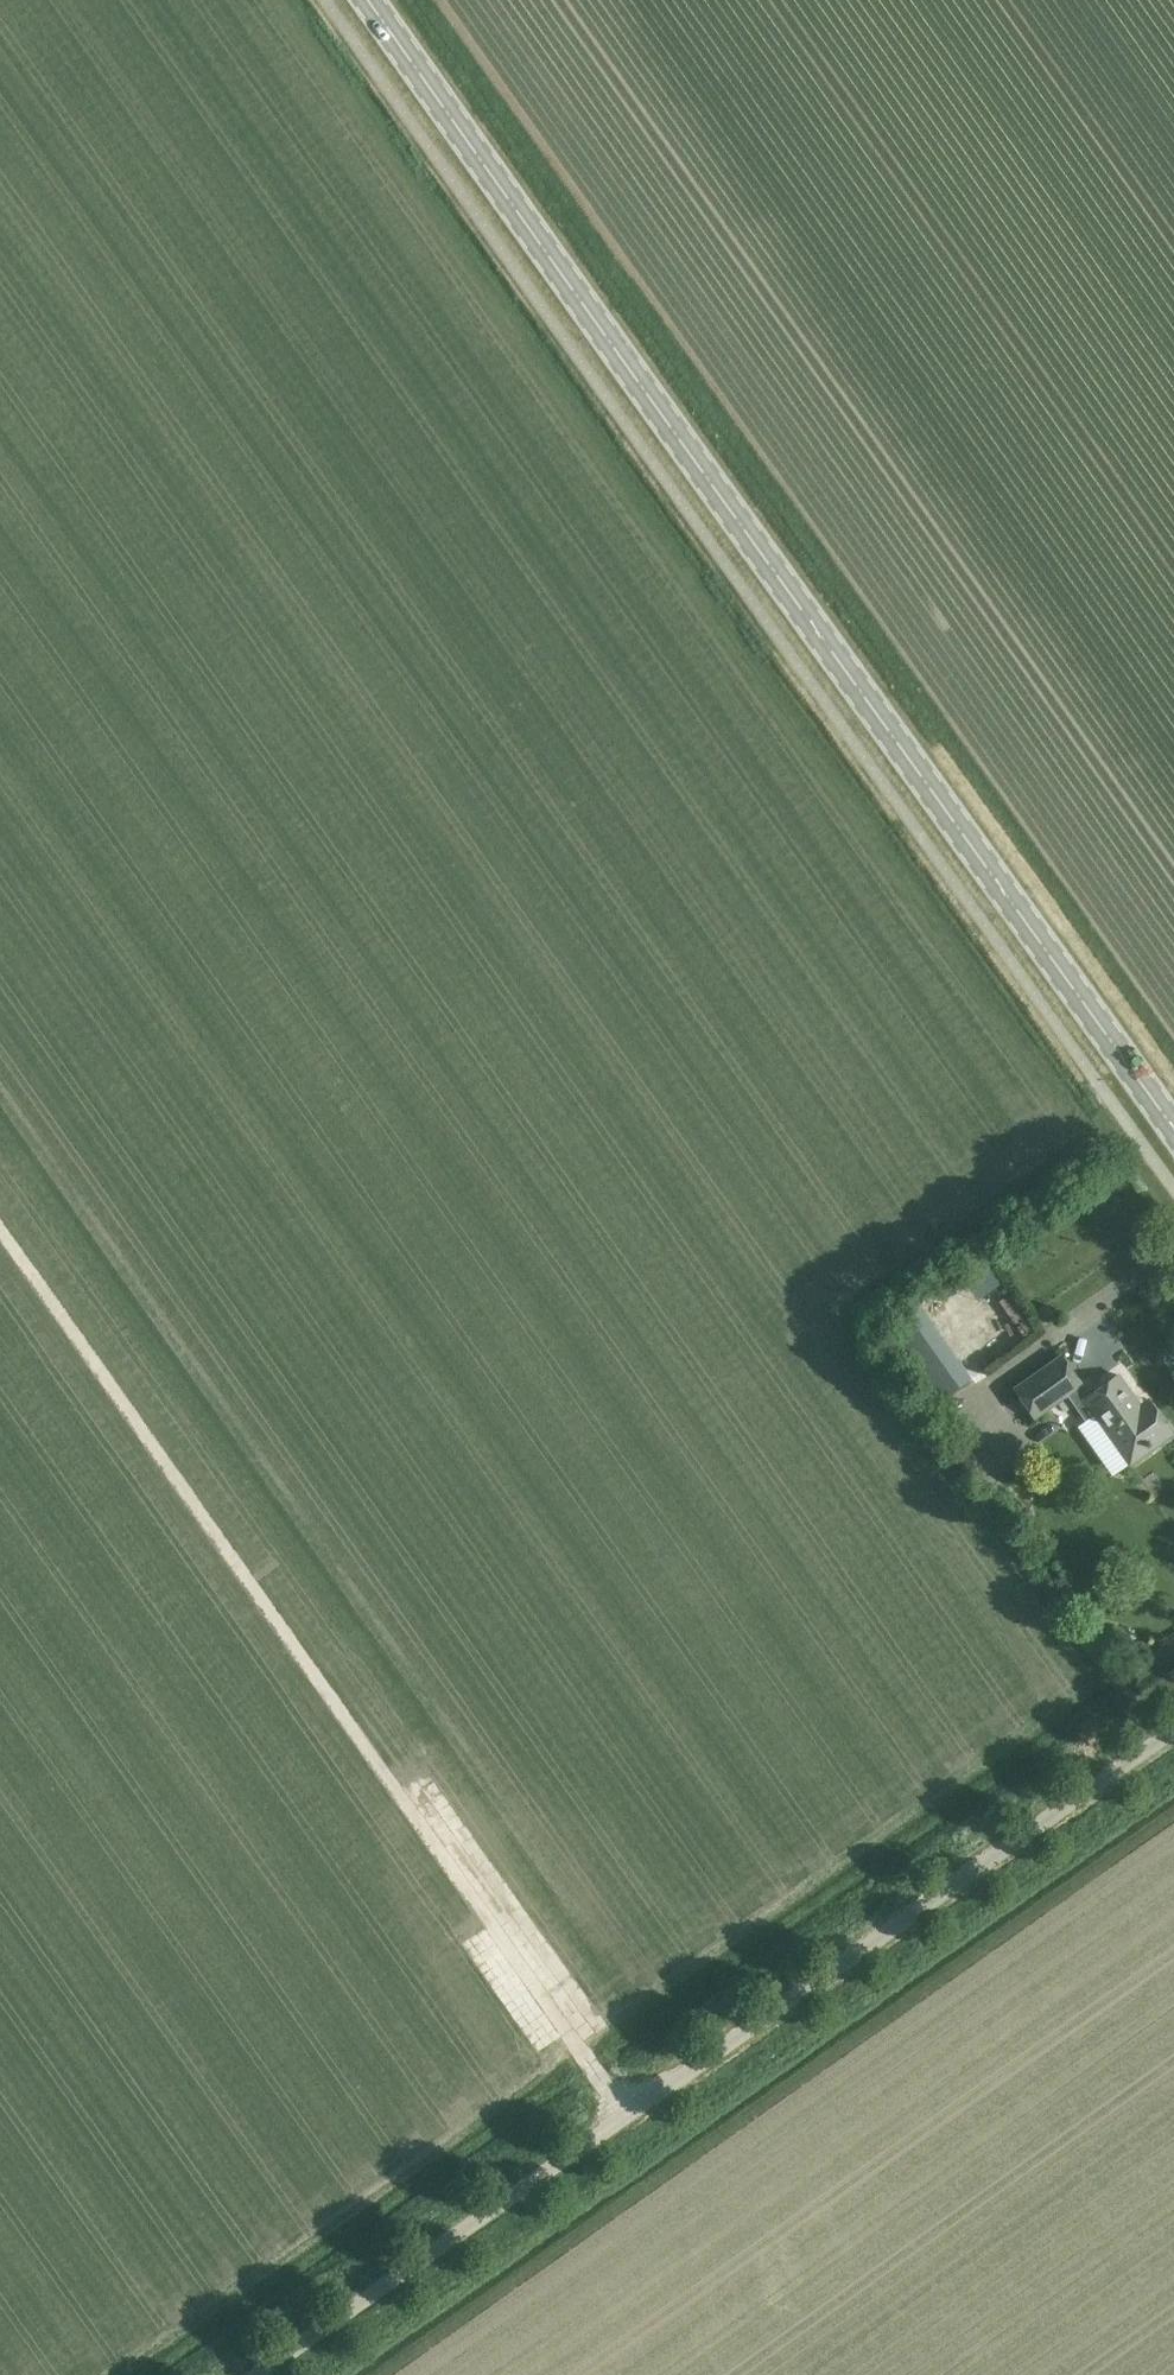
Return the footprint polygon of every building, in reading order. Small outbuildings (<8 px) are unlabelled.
[(941,1342),(902,1369),(931,1407),(969,1381),(941,1342)] [(1035,1418),(1067,1395),(1079,1386),(1081,1385),(1061,1356),(1014,1388),(1035,1418)] [(1094,1414),(1105,1430),(1124,1456),(1144,1442),(1149,1450),(1172,1434),(1154,1409),(1146,1415),(1119,1375),(1087,1397),(1079,1386),(1067,1395),(1085,1420),(1094,1414)] [(1101,1459),(1109,1454),(1093,1432),(1085,1437),(1101,1459)]
